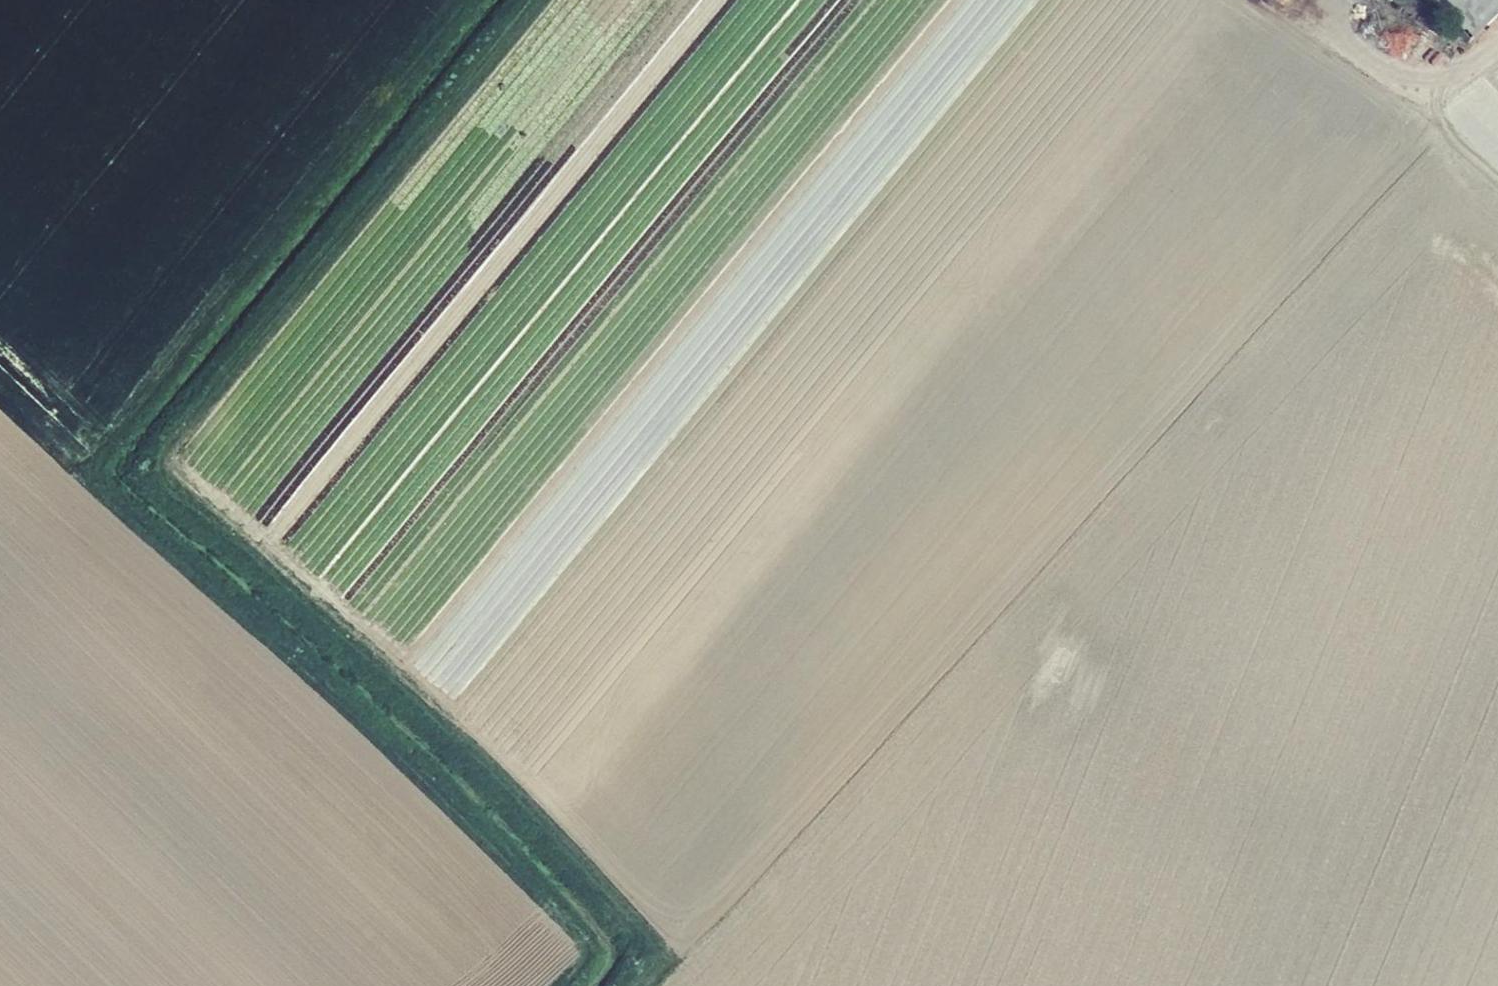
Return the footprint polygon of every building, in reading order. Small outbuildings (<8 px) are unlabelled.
[(1469,48),(1497,19),(1497,0),(1423,0),(1469,48)]
